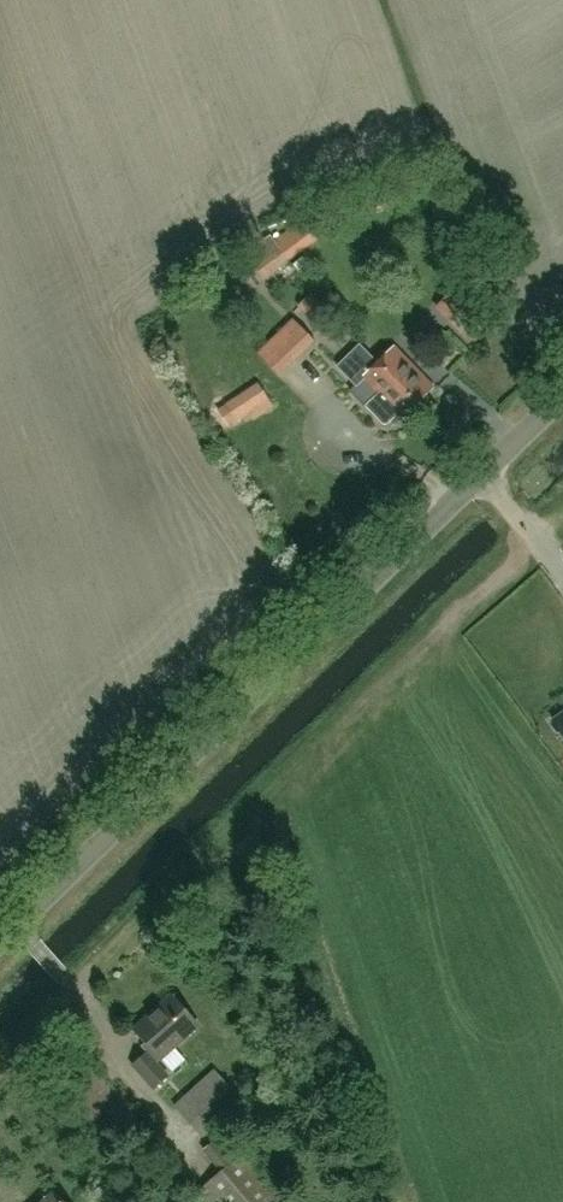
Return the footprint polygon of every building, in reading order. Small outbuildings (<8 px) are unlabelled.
[(388,201),(391,208),(406,201),(403,194),(388,201)] [(277,239),(275,242),(287,259),(310,241),(297,224),(285,234),(279,226),(272,232),(277,239)] [(265,277),(287,259),(275,242),(251,259),(265,277)] [(492,324),(469,300),(451,319),(474,342),(492,324)] [(293,319),(257,354),(278,376),(314,341),(293,319)] [(377,361),(393,377),(403,387),(402,389),(418,405),(434,389),(392,346),(377,361)] [(401,422),(418,405),(402,389),(403,387),(393,377),(377,361),(375,362),(360,347),(337,369),(356,389),(362,383),(376,397),(365,408),(383,427),(388,427),(397,418),(401,422)] [(562,737),(562,713),(552,722),(562,737)] [(146,1053),(155,1063),(198,1026),(171,995),(133,1028),(151,1049),(146,1053)] [(155,1063),(146,1053),(146,1052),(131,1065),(152,1088),(166,1076),(155,1063)] [(204,1101),(189,1112),(201,1127),(215,1116),(204,1101)] [(198,1191),(208,1201),(285,1201),(288,1200),(246,1150),(198,1191)]
